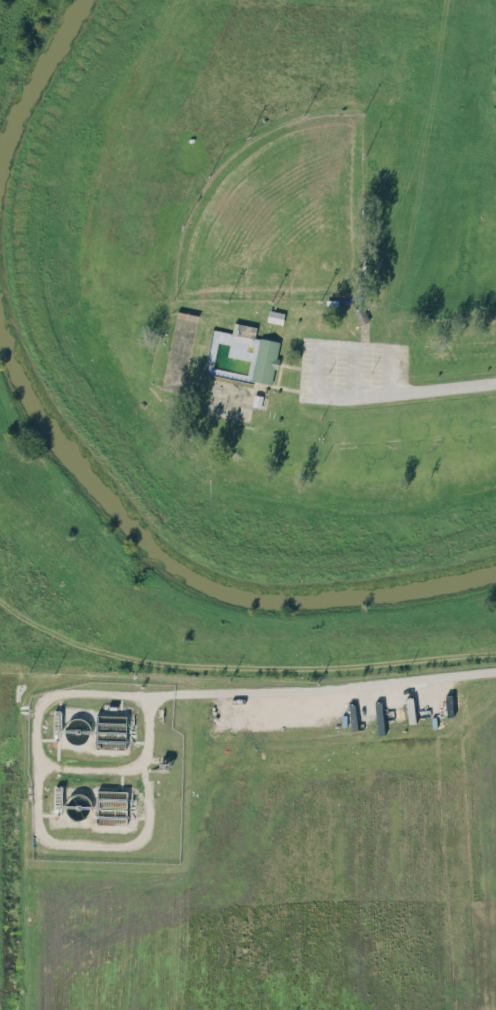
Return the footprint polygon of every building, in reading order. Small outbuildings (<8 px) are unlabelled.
[(267,320),(282,323),(284,312),(269,309),(267,320)] [(256,325),(233,322),(232,334),(255,336),(256,325)] [(279,339),(258,337),(253,380),(274,383),(279,339)] [(126,715),(96,714),(95,743),(102,744),(102,741),(116,742),(116,747),(125,748),(126,715)] [(126,824),(127,790),(96,790),(95,823),(126,824)]
